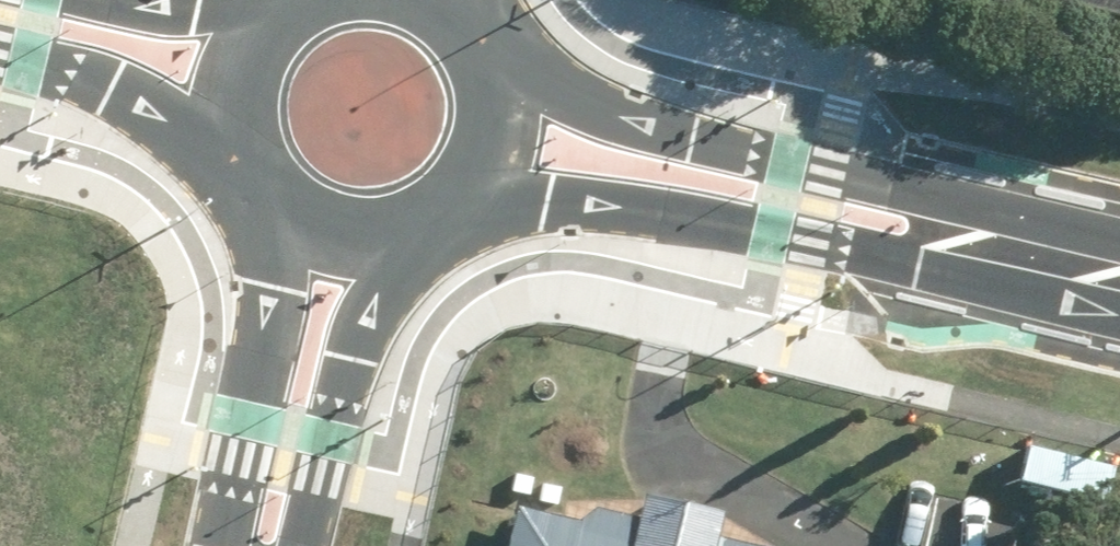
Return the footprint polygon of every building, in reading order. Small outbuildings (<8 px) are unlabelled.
[(1119,13),(1119,0),(1059,0),(1119,13)] [(513,510),(504,545),(740,545),(719,541),(725,518),(638,498),(633,522),(595,513),(576,525),(513,510)]
